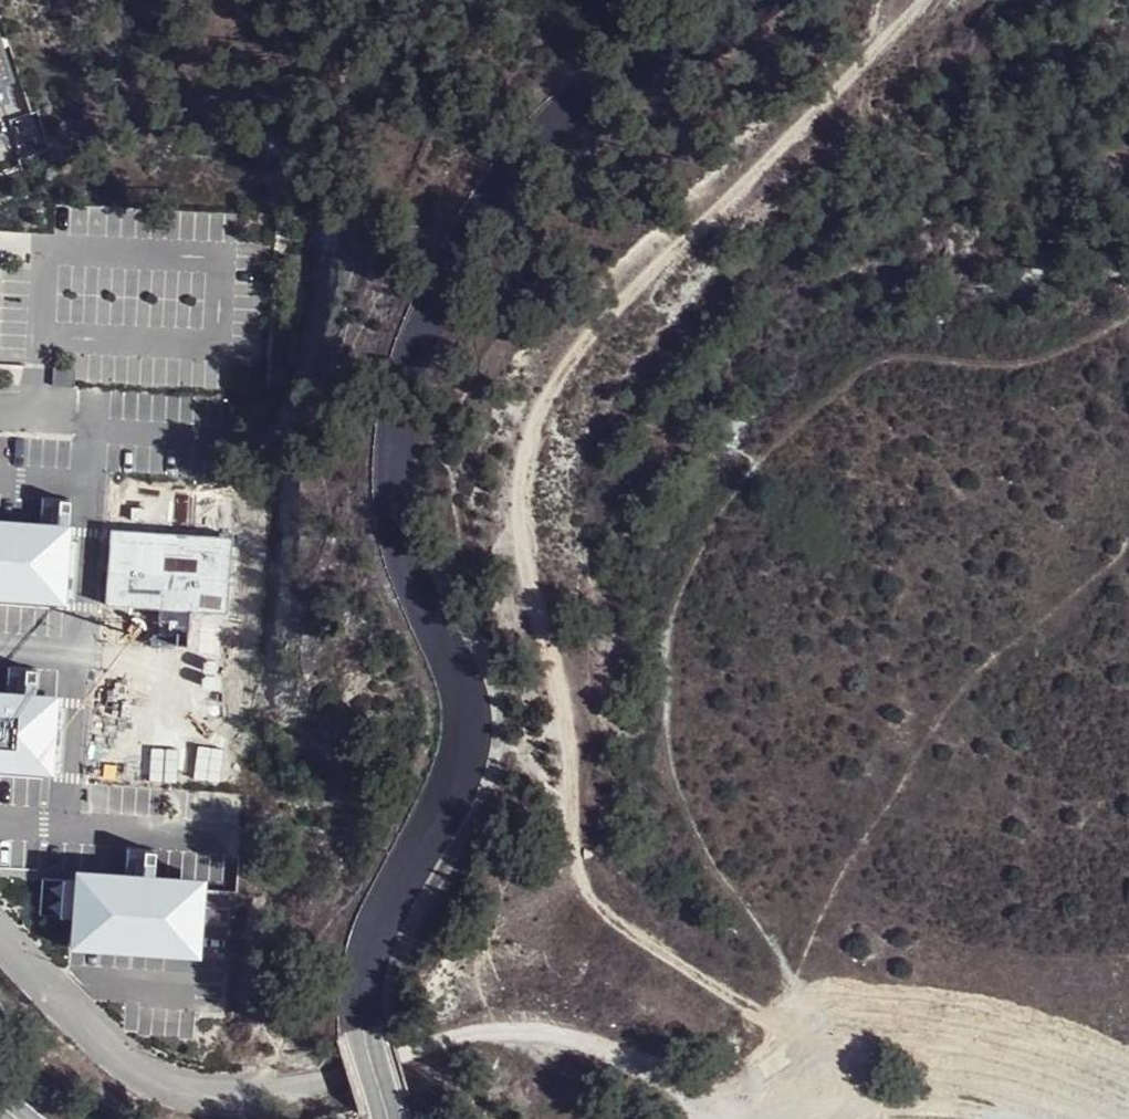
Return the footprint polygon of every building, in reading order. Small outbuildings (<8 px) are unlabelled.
[(18,88),(0,27),(0,94),(18,88)] [(53,368),(53,386),(74,387),(75,368),(53,368)] [(111,530),(105,606),(227,614),(232,539),(111,530)] [(63,599),(68,536),(0,531),(0,595),(63,599)] [(51,772),(56,705),(0,701),(0,769),(51,772)] [(76,878),(73,926),(168,933),(172,885),(76,878)] [(168,933),(73,926),(72,947),(198,956),(204,888),(172,885),(168,933)]
